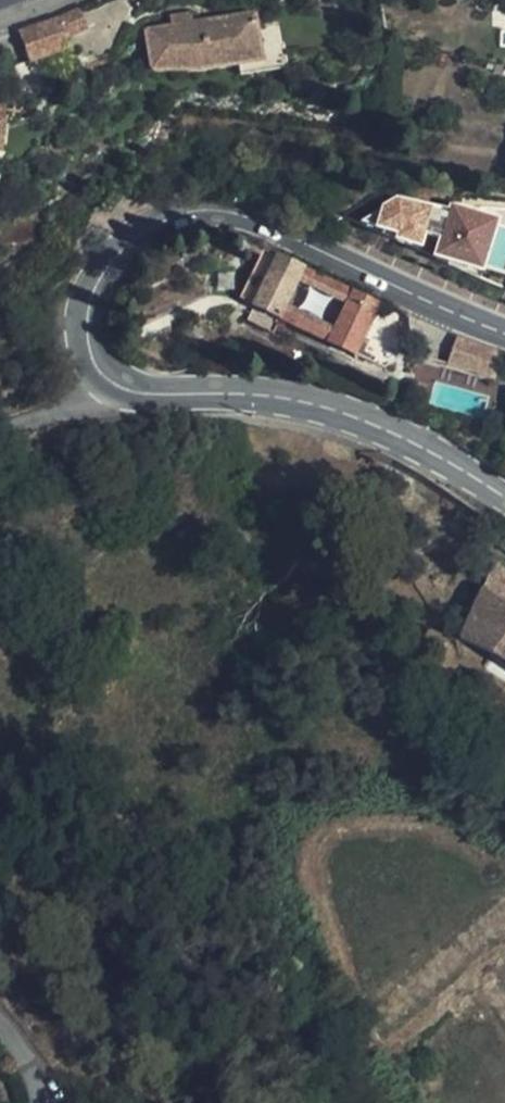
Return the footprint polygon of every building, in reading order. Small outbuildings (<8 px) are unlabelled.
[(23,31),(22,32),(32,63),(79,45),(75,35),(87,29),(78,8),(59,18),(23,31)] [(169,28),(167,28),(175,73),(203,73),(238,68),(239,76),(261,74),(252,16),(190,25),(169,28)] [(168,18),(169,28),(190,25),(189,16),(168,18)] [(175,73),(167,28),(144,32),(148,67),(153,72),(175,73)] [(380,198),(385,207),(397,201),(392,192),(380,198)] [(483,275),(500,223),(461,211),(459,213),(442,208),(440,214),(397,201),(385,207),(382,208),(376,230),(382,232),(397,236),(396,242),(418,249),(423,234),(442,239),(435,259),(448,264),(449,259),(471,265),(469,270),(483,275)] [(382,208),(354,223),(376,230),(382,208)] [(382,232),(380,237),(396,242),(397,236),(382,232)] [(254,307),(279,256),(264,249),(240,300),(254,307)] [(299,283),(306,269),(279,256),(254,307),(247,323),(274,335),(281,321),(287,308),(299,283)] [(449,259),(448,264),(448,266),(467,275),(469,270),(471,265),(449,259)] [(347,306),(354,293),(306,269),(299,283),(347,306)] [(381,306),(354,293),(347,306),(336,331),(329,344),(357,357),(381,306)] [(281,321),(329,344),(336,331),(287,308),(281,321)] [(497,379),(504,354),(456,337),(449,366),(480,373),(497,379)] [(465,644),(498,658),(495,666),(504,673),(504,565),(502,563),(465,644)] [(498,658),(465,644),(462,652),(495,666),(498,658)]
